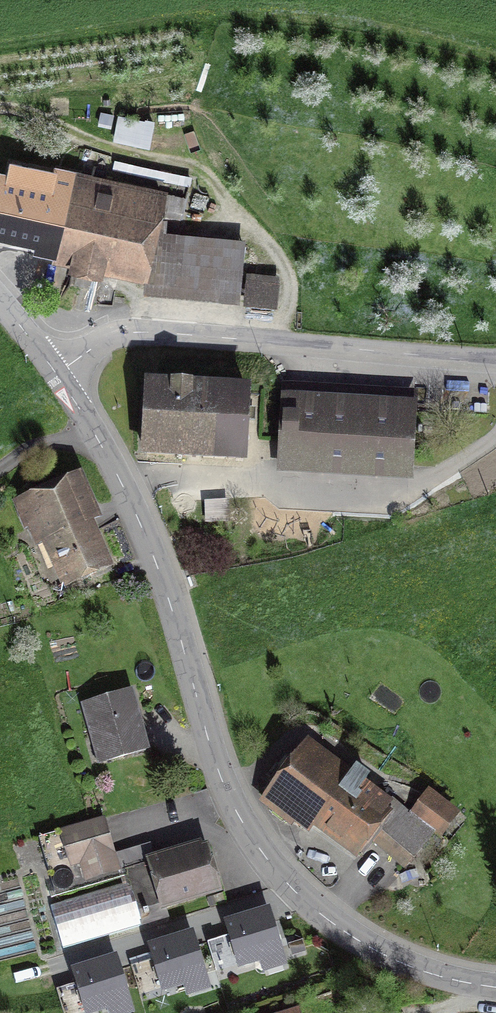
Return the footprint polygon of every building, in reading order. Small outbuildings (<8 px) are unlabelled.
[(11,163),(7,180),(5,180),(0,203),(0,230),(145,260),(157,213),(50,190),(54,173),(11,163)] [(182,260),(153,257),(145,290),(238,299),(241,271),(181,266),(182,260)] [(278,283),(248,280),(246,300),(276,303),(278,283)] [(247,390),(149,384),(145,453),(243,458),(247,390)] [(412,406),(287,398),(283,458),(409,465),(412,406)] [(72,484),(26,505),(62,585),(101,567),(81,523),(88,519),(72,484)] [(128,696),(86,706),(99,760),(141,750),(128,696)] [(311,748),(269,804),(304,830),(311,821),(355,855),(369,836),(410,867),(449,816),(425,798),(408,821),(311,748)] [(103,822),(38,840),(53,893),(118,876),(103,822)] [(131,881),(50,905),(62,946),(168,914),(165,906),(213,891),(201,851),(153,866),(147,847),(123,855),(131,881)] [(282,952),(270,910),(227,922),(239,964),(282,952)] [(193,937),(150,950),(163,990),(205,976),(193,937)] [(116,959),(75,972),(87,1010),(128,997),(116,959)]
